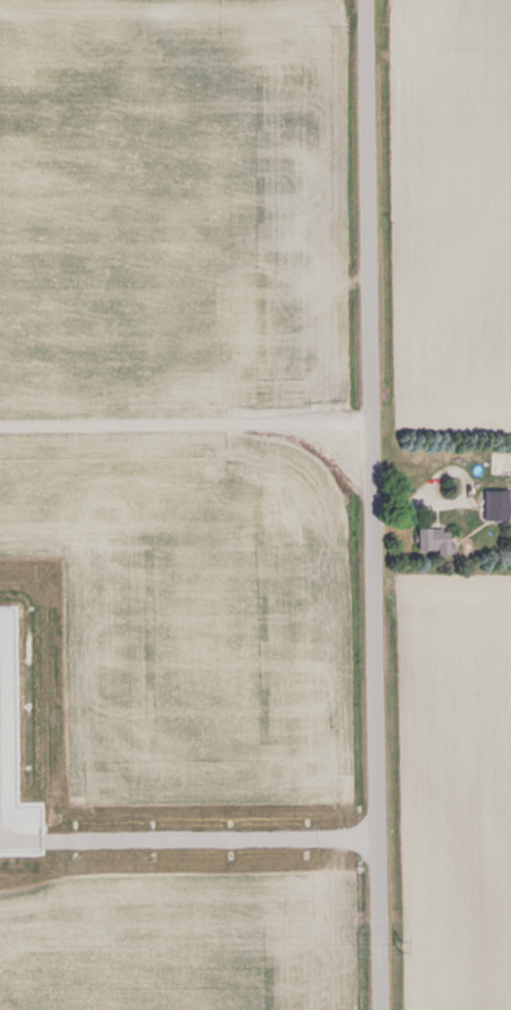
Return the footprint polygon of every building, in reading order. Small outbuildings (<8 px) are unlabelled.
[(510,489),(484,489),(484,520),(510,520),(510,489)] [(420,527),(420,551),(453,551),(453,527),(420,527)]
